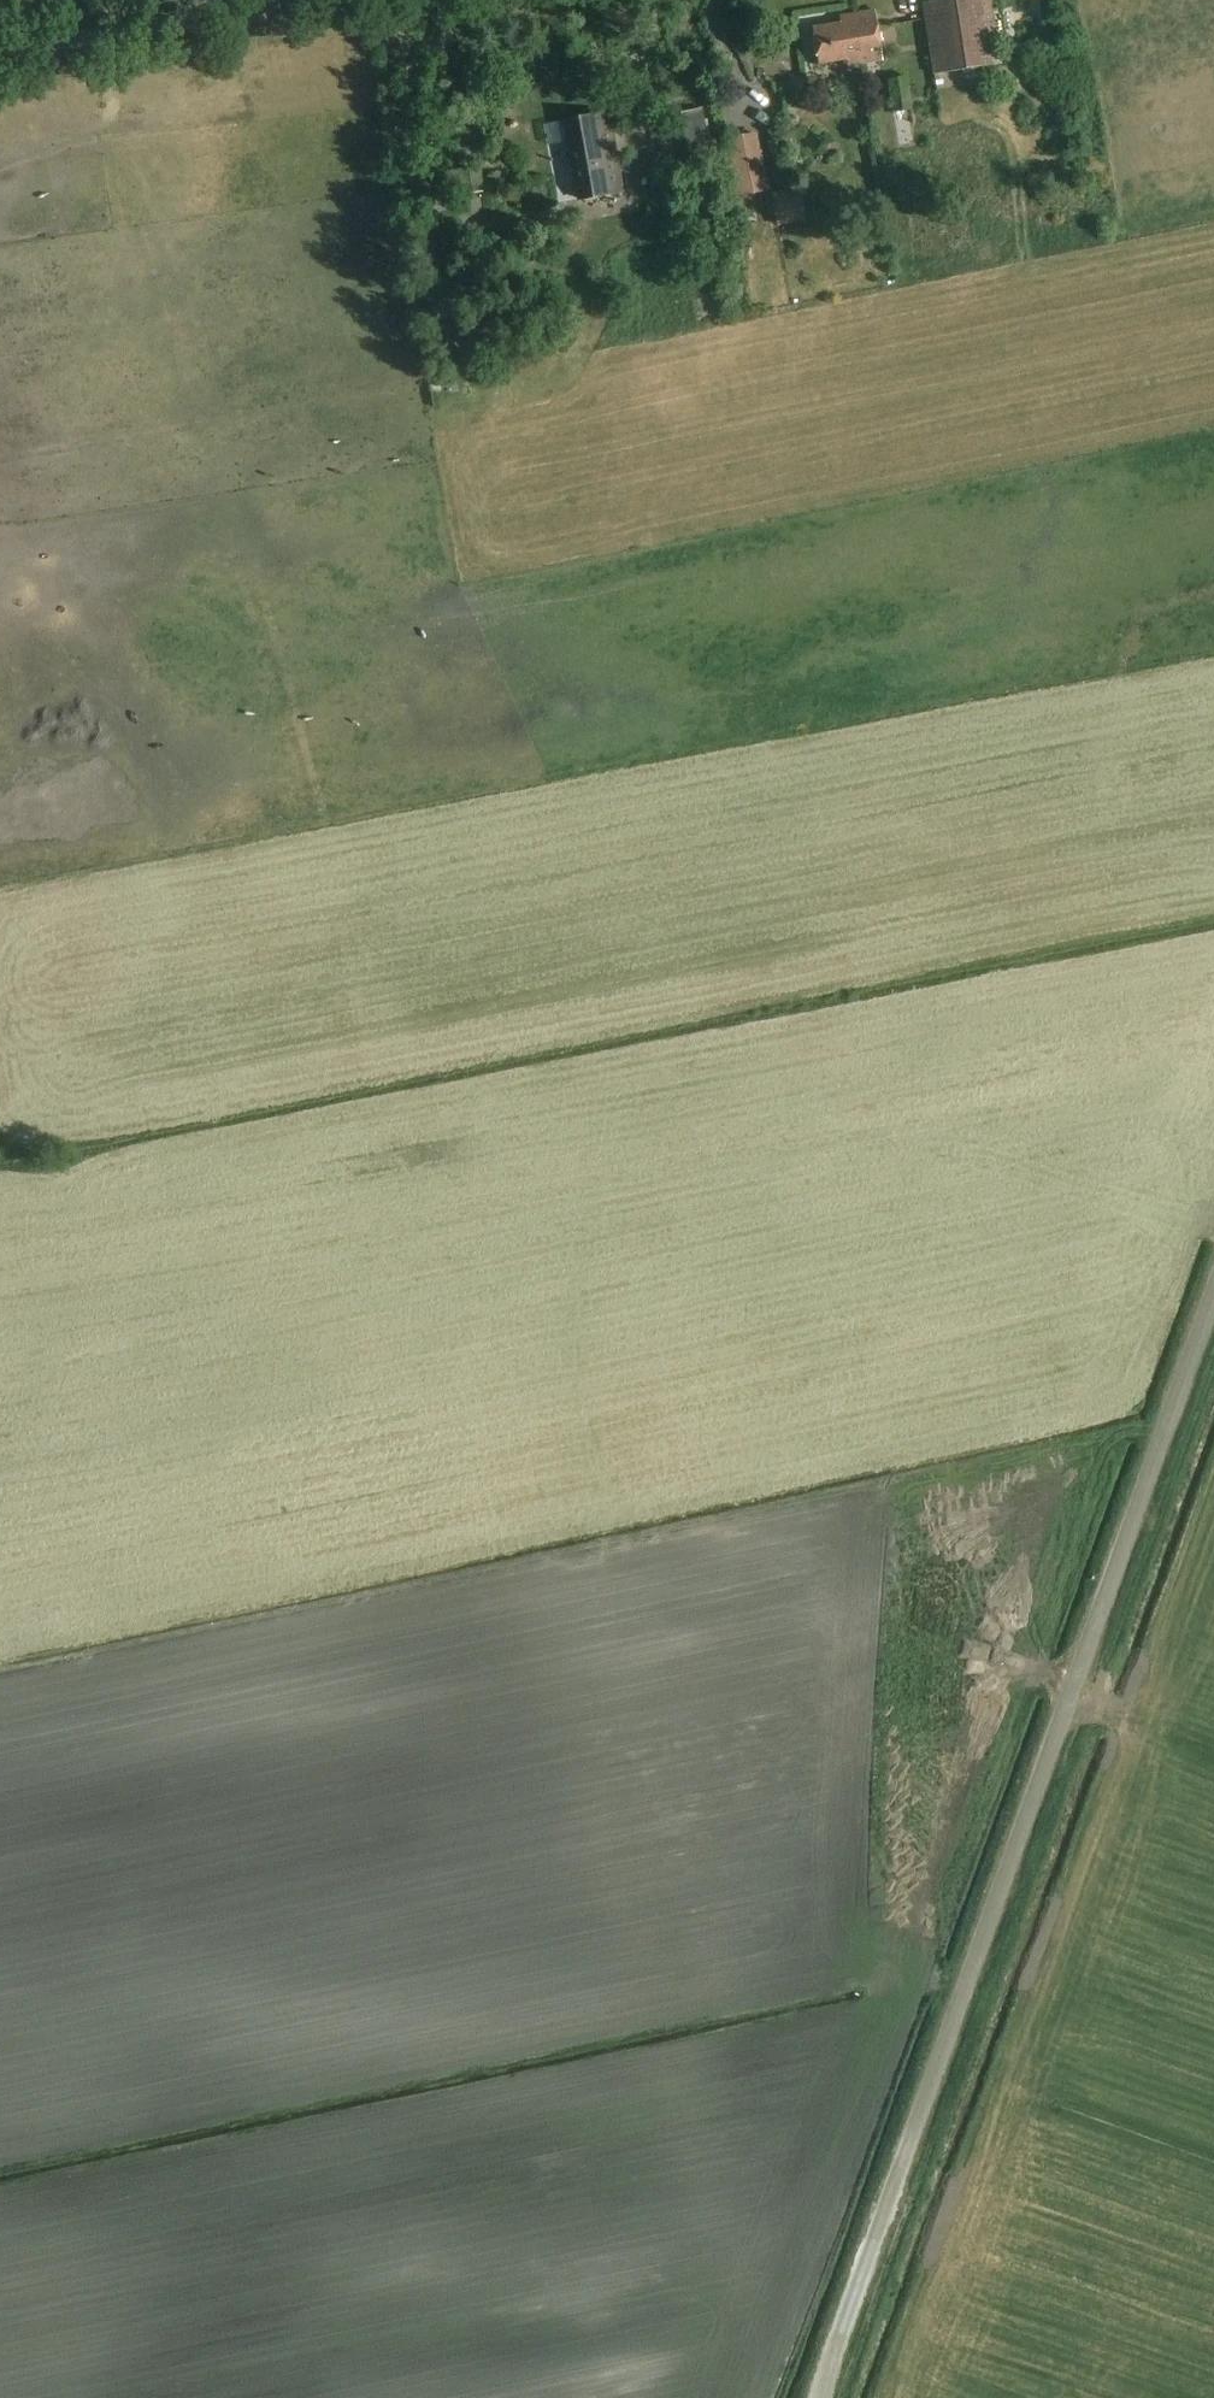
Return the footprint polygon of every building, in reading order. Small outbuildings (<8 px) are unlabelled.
[(932,73),(1001,62),(991,0),(934,0),(921,2),(932,73)] [(858,48),(860,63),(883,59),(875,10),(856,13),(861,47),(858,48)] [(846,58),(848,65),(860,63),(858,48),(861,47),(856,13),(839,16),(840,23),(812,28),(818,63),(846,58)] [(807,21),(792,22),(794,55),(809,54),(807,21)] [(565,121),(579,200),(622,192),(607,113),(565,121)] [(757,132),(728,138),(738,195),(767,190),(757,132)] [(773,213),(780,231),(792,226),(785,208),(773,213)]
